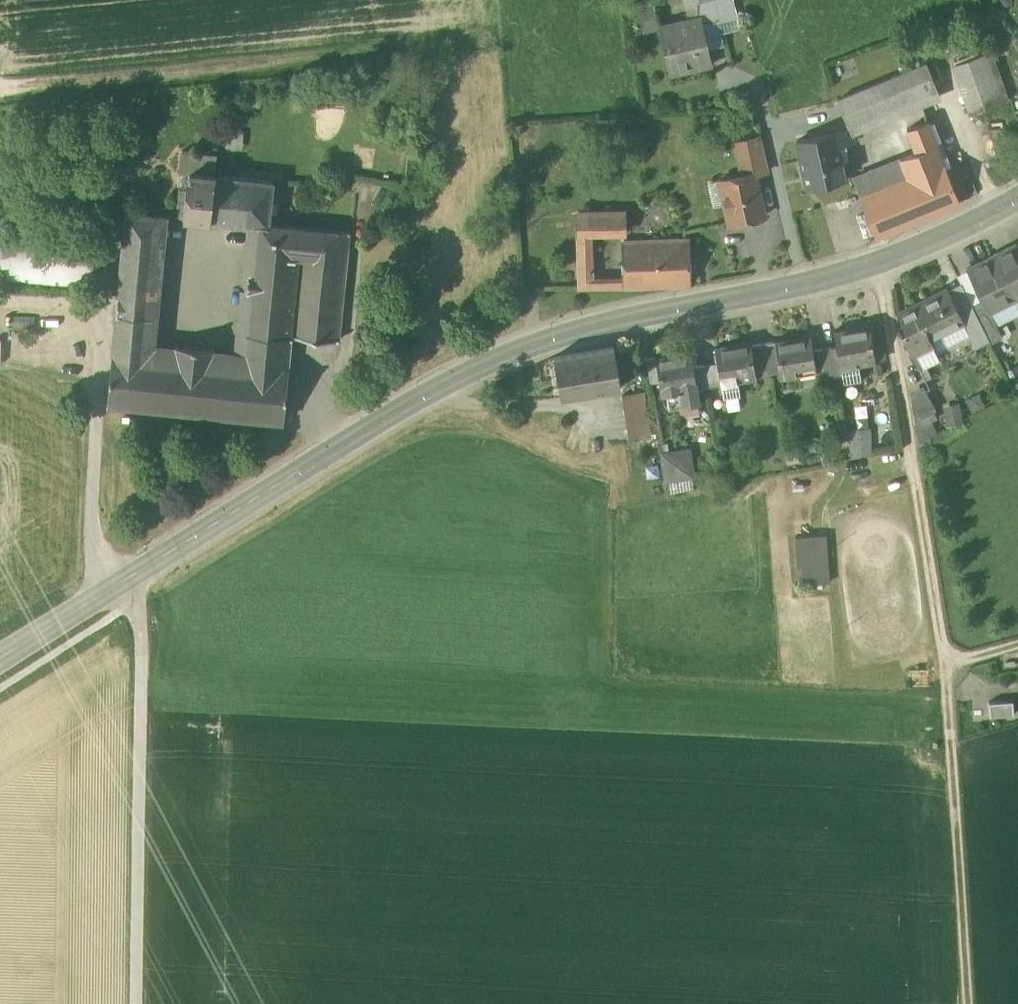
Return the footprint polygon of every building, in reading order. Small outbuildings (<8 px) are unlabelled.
[(689,20),(701,17),(697,0),(699,0),(684,0),(689,20)] [(697,0),(701,17),(703,25),(719,21),(714,0),(699,0),(697,0)] [(719,21),(735,17),(731,0),(714,0),(719,21)] [(637,6),(639,17),(657,14),(655,2),(637,6)] [(689,20),(659,27),(670,73),(712,64),(703,25),(701,17),(689,20)] [(990,51),(955,65),(971,115),(1008,101),(1000,78),(990,51)] [(940,96),(927,63),(908,71),(921,104),(940,96)] [(921,104),(908,71),(837,100),(849,129),(850,129),(851,136),(941,99),(940,96),(921,104)] [(927,121),(907,130),(917,153),(890,164),(898,183),(944,164),(927,121)] [(849,129),(835,132),(838,146),(853,143),(851,136),(850,129),(849,129)] [(835,132),(797,141),(807,188),(845,179),(838,146),(835,132)] [(761,136),(740,141),(748,175),(755,173),(755,175),(769,172),(761,136)] [(733,143),(740,177),(748,175),(740,141),(733,143)] [(179,174),(191,175),(191,173),(215,176),(217,157),(181,153),(179,174)] [(884,189),(861,199),(876,237),(960,202),(944,164),(898,183),(884,189)] [(890,164),(876,170),(884,189),(898,183),(890,164)] [(876,170),(852,179),(861,199),(884,189),(876,170)] [(215,176),(191,173),(191,175),(190,191),(187,219),(255,226),(270,227),(270,225),(275,182),(215,176)] [(740,177),(719,181),(729,225),(764,217),(760,197),(761,195),(761,193),(761,191),(760,190),(759,188),(758,187),(755,175),(755,173),(748,175),(740,177)] [(177,218),(187,219),(190,191),(179,190),(177,218)] [(163,215),(127,212),(118,297),(154,301),(163,215)] [(579,290),(594,289),(593,280),(592,280),(589,214),(577,214),(579,290)] [(624,214),(591,214),(591,231),(625,230),(624,214)] [(350,234),(270,225),(270,227),(255,226),(243,334),(292,338),(338,341),(350,234)] [(687,227),(647,228),(647,237),(624,238),(625,279),(625,288),(688,287),(687,227)] [(0,238),(0,281),(91,289),(94,247),(0,238)] [(1004,252),(1005,254),(994,260),(993,257),(992,258),(1013,300),(1017,298),(1017,247),(1017,245),(1004,252)] [(1013,300),(992,258),(967,270),(970,276),(973,275),(977,283),(975,285),(982,299),(989,313),(990,312),(1013,300)] [(625,279),(593,280),(594,289),(625,288),(625,279)] [(948,290),(898,315),(906,331),(901,333),(919,368),(940,358),(937,353),(933,344),(929,335),(949,325),(951,328),(963,323),(961,319),(963,318),(954,302),(948,290)] [(971,305),(966,296),(954,302),(963,318),(961,319),(963,323),(970,336),(969,336),(974,346),(988,339),(971,305)] [(117,313),(152,317),(154,301),(118,297),(117,313)] [(989,313),(982,299),(971,305),(988,339),(990,344),(1002,338),(990,312),(989,313)] [(152,317),(117,313),(107,406),(283,424),(292,338),(243,334),(243,335),(241,353),(149,343),(152,317)] [(933,344),(937,353),(969,336),(970,336),(963,323),(951,328),(949,325),(929,335),(933,344)] [(871,327),(834,333),(837,346),(839,362),(841,362),(857,359),(858,364),(877,361),(871,327)] [(219,345),(219,331),(170,330),(169,343),(219,345)] [(811,338),(774,344),(779,373),(780,376),(800,373),(799,368),(813,366),(816,365),(813,350),(811,338)] [(774,342),(763,344),(768,375),(779,373),(774,344),(774,342)] [(750,343),(715,349),(717,362),(720,377),(721,377),(735,375),(736,380),(738,380),(756,377),(751,346),(750,343)] [(763,344),(751,346),(756,377),(768,375),(763,344)] [(615,346),(554,356),(560,397),(621,386),(615,346)] [(837,346),(825,348),(828,370),(829,376),(843,374),(841,362),(839,362),(837,346)] [(825,348),(813,350),(816,365),(813,366),(815,372),(828,370),(825,348)] [(691,353),(656,359),(659,381),(661,394),(667,393),(680,391),(682,400),(698,397),(697,389),(693,367),(691,353)] [(656,359),(655,357),(644,359),(648,383),(659,381),(656,359)] [(717,362),(705,364),(709,386),(722,384),(721,377),(720,377),(717,362)] [(705,364),(693,367),(697,389),(709,386),(705,364)] [(735,375),(721,377),(722,384),(724,399),(740,396),(738,380),(736,380),(735,375)] [(925,390),(911,397),(915,422),(933,412),(936,410),(925,390)] [(649,434),(644,391),(623,393),(628,436),(649,434)] [(680,391),(667,393),(669,407),(699,402),(698,397),(682,400),(680,391)] [(947,425),(964,423),(960,402),(944,405),(947,425)] [(871,426),(849,428),(851,455),(872,454),(871,426)] [(667,479),(692,475),(688,451),(663,455),(667,479)] [(825,534),(794,537),(797,584),(828,582),(825,534)] [(989,702),(990,716),(1014,714),(1013,700),(989,702)]
